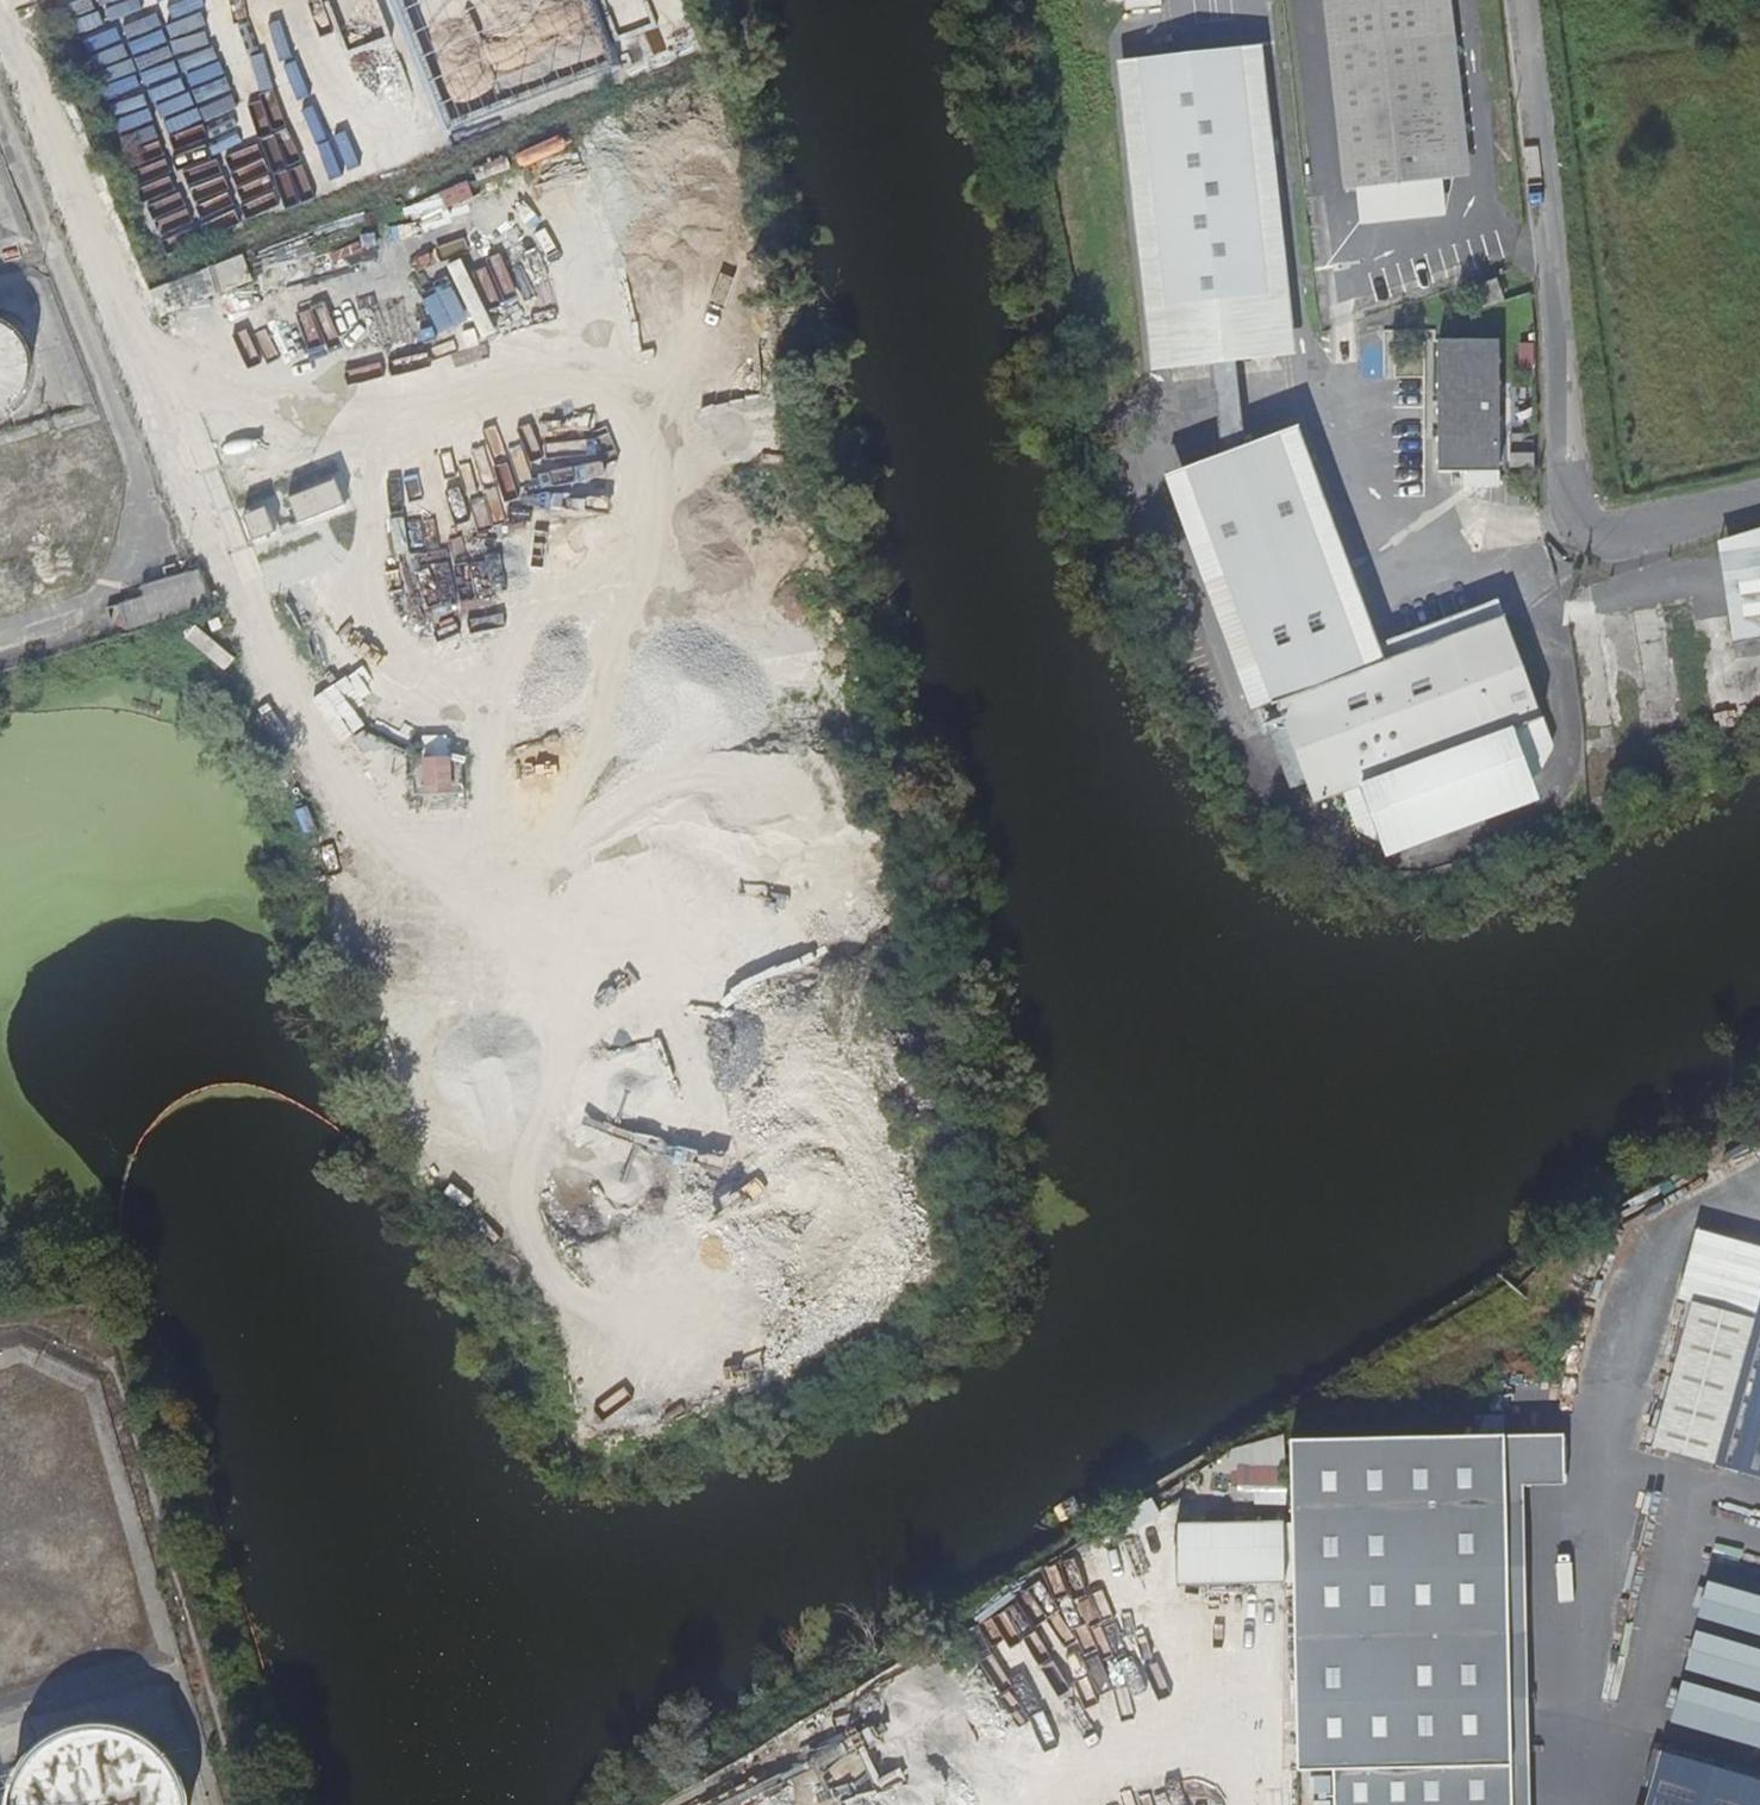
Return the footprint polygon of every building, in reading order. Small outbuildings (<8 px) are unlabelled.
[(1346,203),(1452,191),(1431,0),(1323,0),(1346,203)] [(1452,191),(1470,189),(1449,0),(1431,0),(1452,191)] [(1245,91),(1242,60),(1117,74),(1153,384),(1277,370),(1270,308),(1165,320),(1140,103),(1245,91)] [(1245,91),(1140,103),(1165,320),(1270,308),(1245,91)] [(5,405),(14,392),(18,376),(17,361),(10,346),(0,336),(0,409),(5,405)] [(1439,345),(1440,474),(1505,473),(1504,344),(1439,345)] [(1287,443),(1195,481),(1288,714),(1295,711),(1334,807),(1559,715),(1521,616),(1379,672),(1287,443)] [(114,626),(192,604),(182,569),(128,584),(130,594),(107,600),(114,626)] [(1533,731),(1381,793),(1403,845),(1554,783),(1533,731)] [(1759,1479),(1759,1253),(1711,1238),(1654,1447),(1759,1479)] [(1288,1439),(1296,1777),(1332,1776),(1333,1804),(1528,1804),(1520,1487),(1563,1486),(1562,1433),(1288,1439)] [(125,1726),(100,1723),(75,1726),(52,1736),(33,1752),(18,1772),(8,1795),(7,1804),(195,1804),(193,1793),(183,1770),(168,1750),(148,1735),(125,1726)] [(1663,1747),(1647,1804),(1759,1804),(1759,1776),(1663,1747)]
